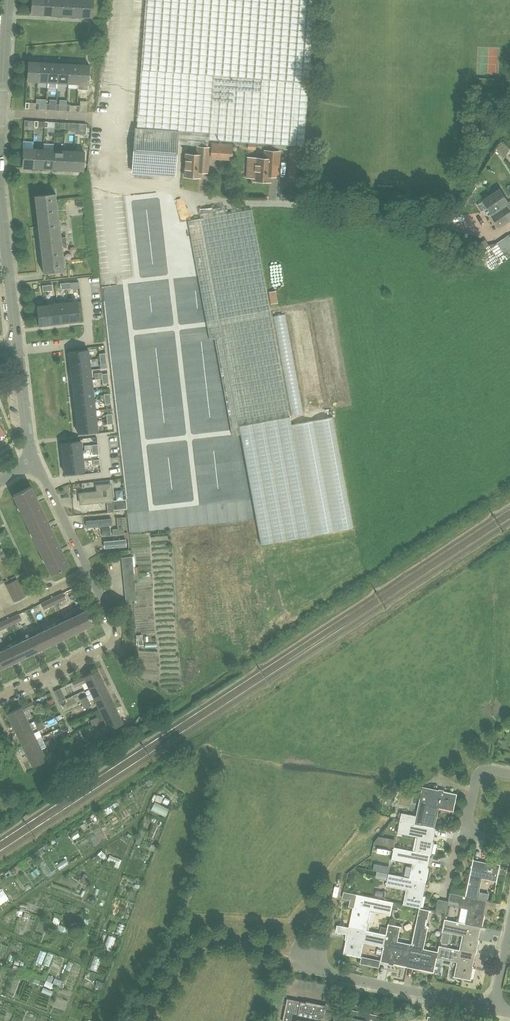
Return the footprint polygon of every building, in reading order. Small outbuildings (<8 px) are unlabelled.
[(30,14),(41,14),(42,0),(31,0),(30,14)] [(51,15),(52,0),(42,0),(41,14),(51,15)] [(61,15),(62,0),(52,0),(51,15),(61,15)] [(71,16),(72,0),(62,0),(61,15),(71,16)] [(82,17),(83,0),(72,0),(71,16),(82,17)] [(92,17),(93,0),(83,0),(82,17),(92,17)] [(174,175),(177,131),(185,131),(184,145),(208,146),(208,140),(266,144),(266,148),(285,149),(285,145),(304,147),(308,82),(309,82),(315,0),(145,0),(136,128),(133,172),(174,175)] [(26,81),(37,81),(38,62),(27,62),(26,81)] [(37,81),(47,82),(48,63),(38,62),(37,81)] [(47,82),(57,82),(58,63),(48,63),(47,82)] [(57,82),(68,83),(69,64),(58,63),(57,82)] [(69,64),(68,83),(78,84),(79,65),(69,64)] [(78,84),(88,84),(89,65),(79,65),(78,84)] [(505,157),(509,148),(509,147),(501,140),(495,150),(505,157)] [(212,144),(211,156),(231,157),(232,145),(212,144)] [(186,155),(185,176),(199,177),(200,172),(207,172),(208,162),(208,148),(197,147),(197,155),(186,155)] [(33,149),(23,148),(21,167),(32,168),(33,149)] [(290,181),(302,182),(304,149),(292,148),(290,181)] [(43,149),(33,149),(32,168),(42,168),(43,149)] [(54,150),(43,149),(42,168),(52,169),(54,150)] [(64,150),(54,150),(52,169),(63,170),(64,150)] [(74,151),(64,150),(63,170),(73,170),(74,151)] [(85,152),(74,151),(73,170),(83,171),(85,152)] [(248,164),(248,165),(255,165),(254,177),(254,180),(270,181),(270,176),(277,176),(278,167),(278,164),(279,152),(265,151),(265,159),(256,158),(248,158),(248,164)] [(509,221),(509,202),(501,189),(492,195),(509,221)] [(48,194),(34,195),(37,227),(38,228),(37,228),(42,271),(43,271),(43,272),(57,271),(64,271),(63,262),(64,262),(62,247),(67,247),(66,236),(61,237),(57,201),(56,201),(55,198),(55,192),(48,193),(48,194)] [(500,227),(509,221),(492,195),(478,205),(483,212),(489,208),(492,213),(491,214),(500,227)] [(207,325),(209,339),(214,338),(232,433),(232,436),(240,434),(261,544),(311,535),(289,417),(289,416),(285,392),(268,303),(251,209),(188,221),(203,303),(207,325)] [(497,243),(505,255),(509,251),(509,234),(497,243)] [(477,246),(481,251),(485,257),(492,267),(500,262),(498,258),(489,245),(486,240),(477,246)] [(276,293),(268,294),(271,306),(278,305),(276,293)] [(67,303),(69,322),(80,320),(78,301),(67,303)] [(57,304),(59,323),(69,322),(67,303),(57,304)] [(47,305),(49,324),(59,323),(57,304),(47,305)] [(49,324),(47,305),(36,306),(38,325),(49,324)] [(285,314),(273,316),(291,415),(303,413),(285,314)] [(89,360),(88,349),(69,351),(70,362),(89,360)] [(70,362),(71,372),(90,370),(89,360),(70,362)] [(91,380),(90,370),(71,372),(72,382),(91,380)] [(72,382),(73,392),(92,390),(91,380),(72,382)] [(94,400),(92,390),(73,392),(75,403),(94,400)] [(95,411),(94,400),(75,403),(76,413),(95,411)] [(95,411),(76,413),(77,423),(96,421),(95,411)] [(333,417),(292,424),(312,535),(353,527),(333,417)] [(78,433),(97,431),(96,421),(77,423),(78,433)] [(62,453),(82,451),(80,440),(61,442),(62,453)] [(62,453),(64,463),(83,461),(82,451),(62,453)] [(64,463),(65,472),(84,470),(83,461),(64,463)] [(111,484),(96,485),(97,491),(79,493),(80,504),(113,500),(111,484)] [(30,486),(13,495),(25,521),(43,512),(30,486)] [(126,500),(107,501),(108,513),(113,512),(113,510),(127,509),(126,500)] [(43,512),(25,521),(39,549),(56,540),(43,512)] [(118,529),(112,529),(113,535),(124,534),(123,517),(117,518),(118,529)] [(111,518),(86,520),(87,527),(112,525),(111,518)] [(103,536),(111,535),(110,527),(106,527),(102,527),(102,528),(103,536)] [(56,540),(39,549),(51,574),(68,565),(56,540)] [(126,540),(104,542),(105,549),(126,547),(126,540)] [(17,579),(6,585),(8,590),(19,585),(17,579)] [(19,585),(8,590),(11,596),(22,591),(19,585)] [(22,591),(11,596),(14,602),(25,596),(22,591)] [(63,593),(52,598),(55,604),(66,599),(63,593)] [(52,598),(41,603),(44,609),(55,604),(52,598)] [(86,610),(63,621),(70,635),(76,632),(77,633),(86,629),(85,627),(92,624),(86,610)] [(19,614),(8,619),(11,625),(22,620),(19,614)] [(0,623),(0,630),(11,625),(8,619),(0,623)] [(63,621),(41,632),(48,645),(54,642),(55,644),(64,640),(63,638),(70,635),(63,621)] [(41,632),(19,642),(26,656),(32,653),(33,654),(42,650),(41,648),(48,645),(41,632)] [(0,651),(0,658),(4,666),(10,663),(11,665),(20,661),(19,659),(26,656),(19,642),(0,651)] [(97,670),(72,682),(74,687),(86,681),(89,687),(102,681),(97,670)] [(102,681),(89,687),(94,698),(107,691),(102,681)] [(60,688),(54,690),(60,702),(66,699),(60,688)] [(107,691),(94,698),(99,708),(113,702),(107,691)] [(32,701),(7,713),(12,724),(26,718),(23,711),(34,706),(32,701)] [(113,702),(99,708),(104,719),(118,713),(113,702)] [(123,723),(118,713),(104,719),(109,730),(123,723)] [(18,735),(31,728),(26,718),(12,724),(18,735)] [(18,735),(23,745),(36,739),(34,735),(31,728),(18,735)] [(72,734),(76,741),(82,738),(79,731),(72,734)] [(42,736),(36,739),(23,745),(28,756),(41,749),(46,747),(44,742),(45,742),(42,736)] [(43,754),(41,749),(28,756),(33,766),(46,760),(43,754)] [(400,820),(433,827),(438,805),(455,809),(458,794),(444,791),(444,792),(431,789),(431,788),(423,786),(417,816),(402,812),(400,820)] [(438,828),(433,827),(400,820),(398,831),(420,835),(417,851),(417,852),(431,855),(432,855),(435,841),(434,841),(436,829),(438,829),(438,828)] [(375,843),(385,845),(386,837),(380,836),(375,843)] [(417,852),(417,851),(394,847),(392,857),(415,862),(411,878),(425,881),(426,882),(429,868),(428,868),(431,855),(417,852)] [(476,898),(481,878),(497,881),(501,864),(487,861),(486,862),(474,860),(474,859),(474,858),(466,895),(466,896),(476,898)] [(381,864),(374,862),(372,870),(380,871),(381,864)] [(411,878),(389,873),(387,884),(409,888),(406,905),(421,908),(424,894),(423,894),(425,881),(411,878)] [(466,896),(466,895),(451,892),(448,903),(471,907),(469,917),(464,916),(462,922),(467,923),(467,924),(481,927),(482,927),(485,913),(484,913),(487,900),(476,898),(466,896)] [(365,930),(365,929),(369,907),(391,912),(393,902),(357,894),(355,907),(353,907),(349,927),(350,927),(365,930)] [(446,900),(441,899),(438,899),(436,911),(446,913),(448,903),(449,901),(446,900)] [(408,966),(421,968),(420,969),(434,972),(438,956),(437,956),(438,951),(422,947),(427,926),(425,926),(428,910),(419,908),(412,945),(408,966)] [(467,923),(462,922),(445,919),(443,929),(465,934),(462,950),(476,953),(477,954),(480,940),(479,939),(481,927),(467,924),(467,923)] [(412,945),(396,941),(399,926),(389,923),(388,927),(386,934),(384,945),(381,961),(381,960),(394,963),(394,964),(408,967),(408,966),(412,945)] [(380,933),(365,929),(365,930),(350,927),(348,940),(347,939),(344,953),(359,957),(362,940),(384,945),(386,934),(380,933)] [(450,933),(444,932),(442,942),(448,944),(450,933)] [(462,950),(440,945),(438,951),(437,956),(438,956),(460,960),(456,977),(471,980),(474,966),(473,966),(476,953),(462,950)] [(323,1005),(301,1001),(301,1002),(288,999),(284,1020),(320,1020),(323,1005)] [(385,1016),(353,1010),(351,1017),(336,1013),(336,1014),(334,1020),(384,1020),(385,1016)]
